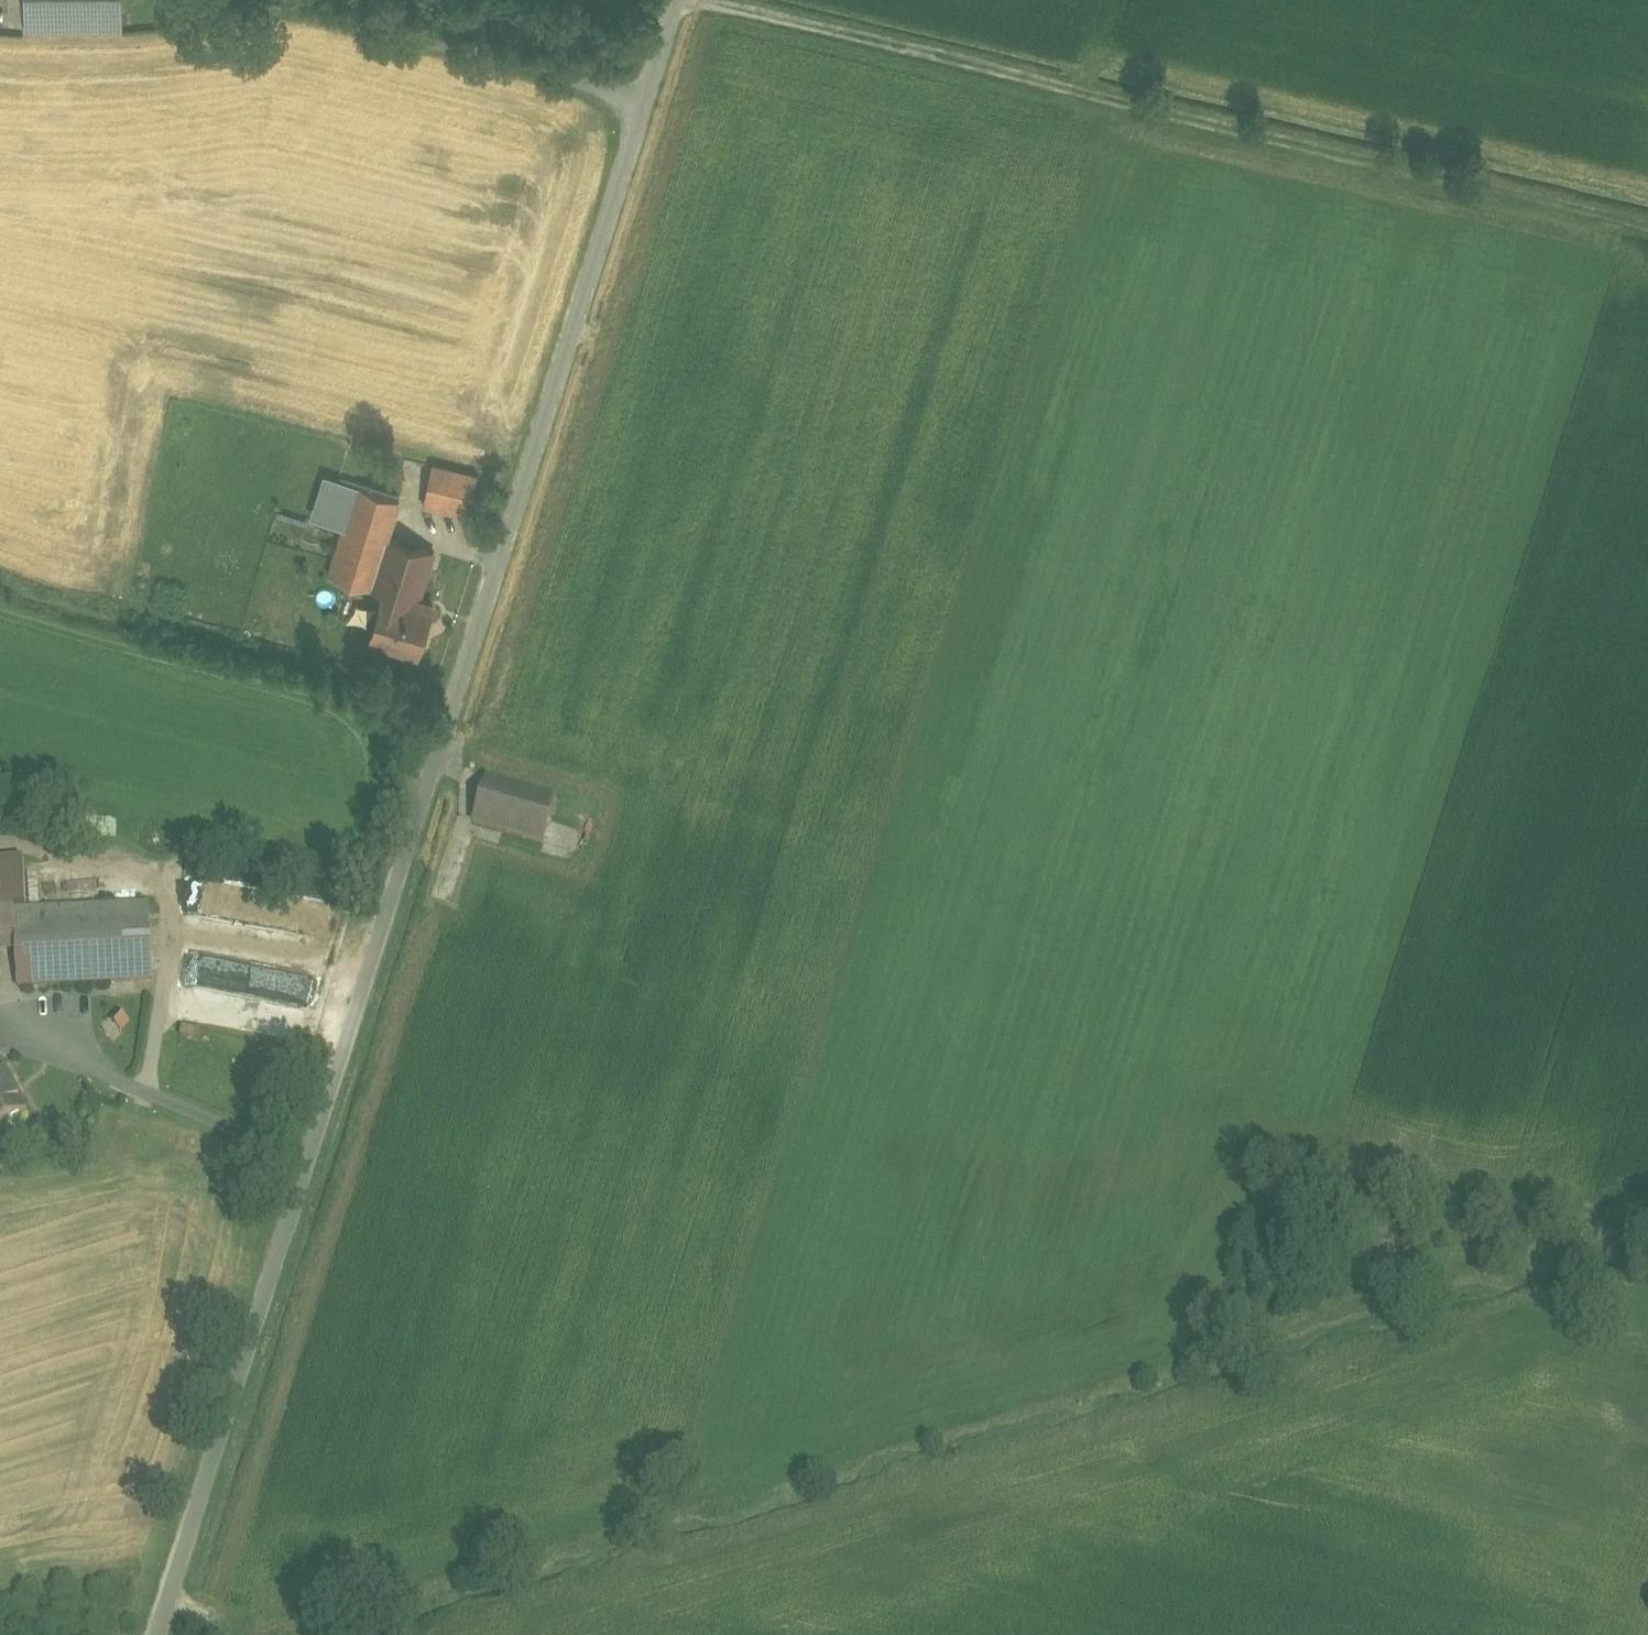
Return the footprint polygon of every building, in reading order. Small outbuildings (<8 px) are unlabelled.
[(25,30),(123,29),(123,0),(25,0),(25,30)] [(478,476),(433,465),(424,505),(470,514),(478,476)] [(434,551),(388,537),(400,498),(358,484),(357,488),(333,563),(330,575),(372,587),(372,589),(385,592),(385,591),(418,601),(434,551)] [(418,601),(385,591),(385,592),(371,638),(420,653),(434,606),(418,601)] [(557,800),(486,778),(473,820),(544,842),(557,800)] [(17,950),(15,910),(27,910),(25,860),(0,862),(0,951),(17,950)] [(108,893),(108,883),(77,883),(77,892),(108,893)] [(27,910),(15,910),(17,950),(19,987),(152,982),(149,905),(27,910)] [(120,1013),(112,1023),(124,1034),(133,1025),(120,1013)] [(197,1030),(183,1027),(180,1042),(194,1045),(197,1030)] [(0,1041),(0,1124),(27,1110),(2,1061),(10,1056),(2,1040),(0,1041)]
